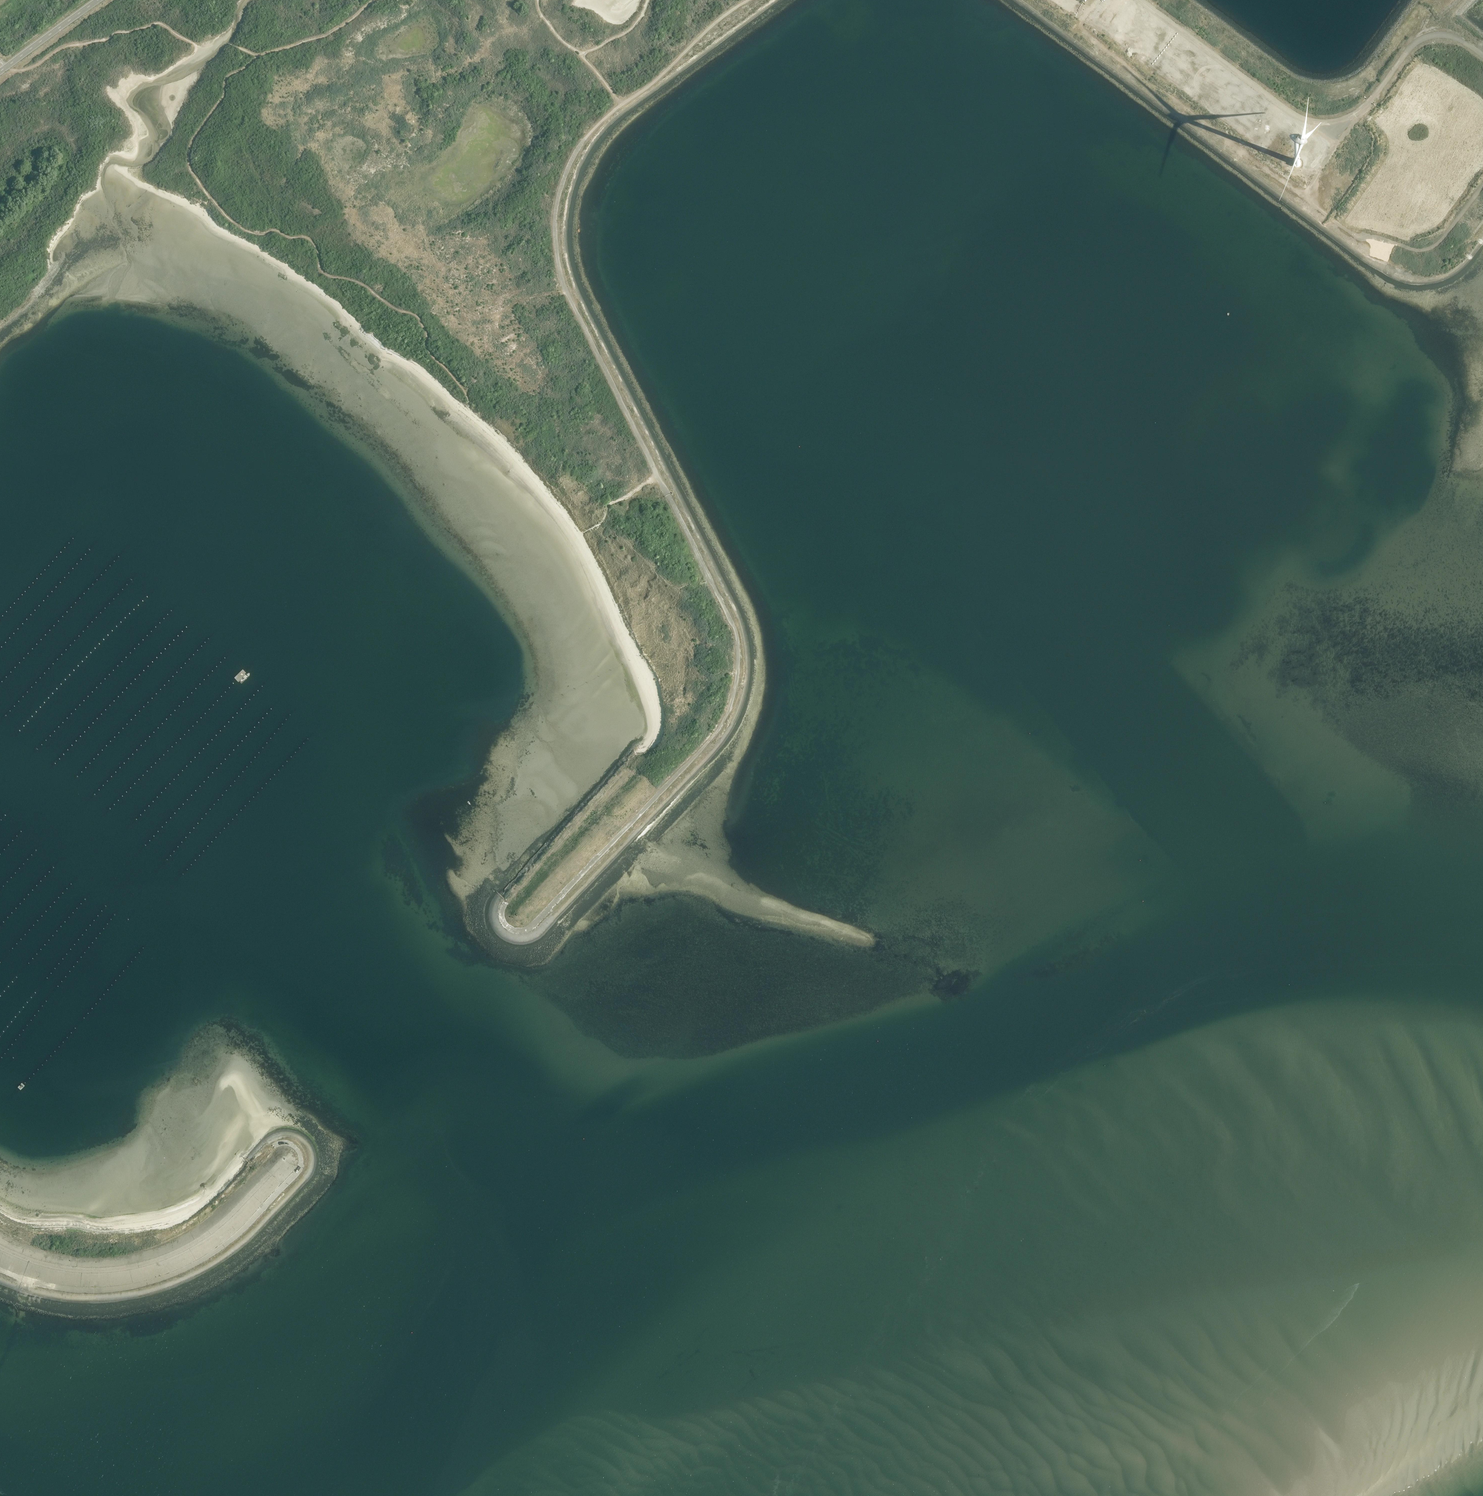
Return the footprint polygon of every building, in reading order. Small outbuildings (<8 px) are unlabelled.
[(276,1170),(291,1160),(288,1156),(278,1163),(279,1165),(275,1168),(276,1170)]
